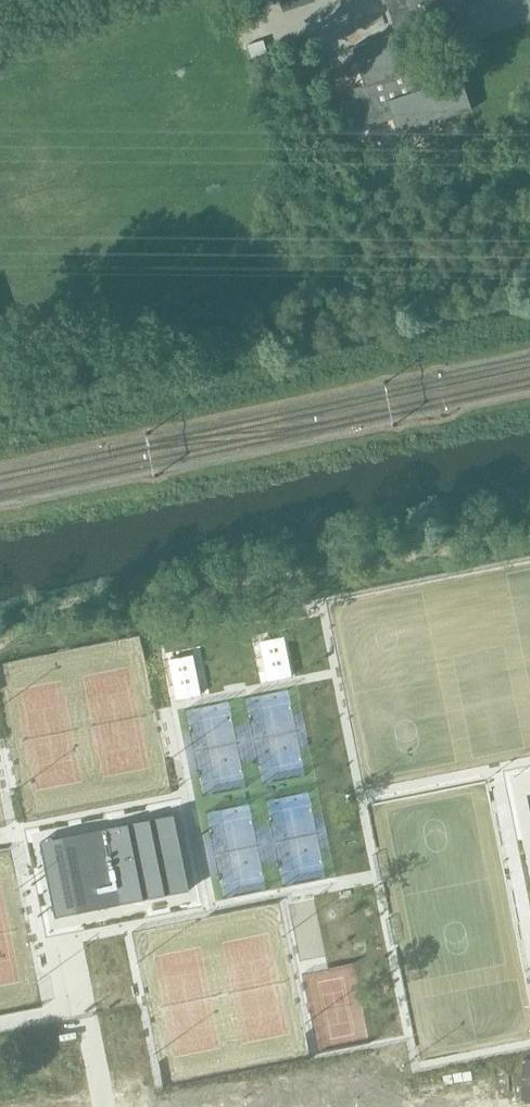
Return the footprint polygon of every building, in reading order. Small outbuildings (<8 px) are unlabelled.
[(397,33),(353,47),(369,96),(358,99),(367,127),(393,119),(398,134),(472,110),(453,52),(422,62),(411,28),(458,13),(465,37),(529,17),(529,0),(386,0),(397,33)] [(289,641),(236,652),(243,687),(296,676),(289,641)] [(193,655),(169,660),(177,699),(201,694),(193,655)] [(172,813),(60,836),(74,901),(103,895),(105,908),(188,891),(172,813)]
